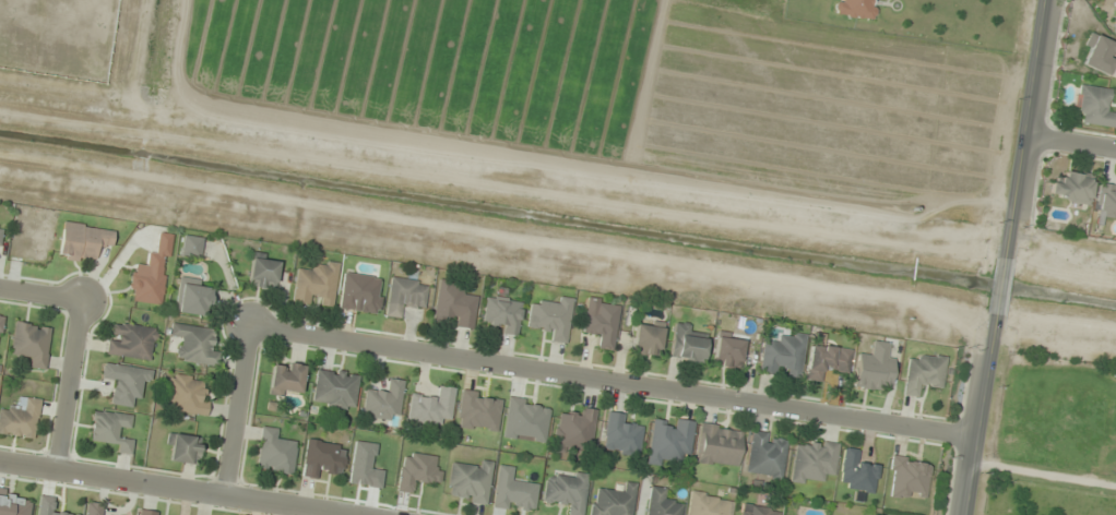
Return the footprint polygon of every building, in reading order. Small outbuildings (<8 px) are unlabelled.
[(833,14),(871,19),(873,0),(835,0),(833,14)] [(1108,74),(1115,49),(1115,42),(1092,35),(1083,66),(1108,74)] [(1108,113),(1112,89),(1079,84),(1074,110),(1083,112),(1082,122),(1115,128),(1115,114),(1108,113)] [(1093,175),(1064,172),(1063,182),(1052,180),(1050,198),(1090,203),(1093,175)] [(1115,188),(1101,186),(1097,214),(1115,217),(1115,186),(1115,188)] [(96,262),(99,247),(112,249),(115,229),(63,221),(58,257),(96,262)] [(163,305),(171,233),(159,232),(157,252),(148,252),(147,265),(133,263),(129,301),(163,305)] [(182,257),(201,257),(201,236),(182,236),(182,257)] [(280,258),(253,253),(248,286),(275,290),(280,258)] [(339,262),(319,259),(317,271),(297,268),(293,301),(334,306),(339,262)] [(425,310),(428,281),(390,277),(385,316),(404,318),(405,308),(425,310)] [(206,316),(212,283),(181,278),(175,310),(206,316)] [(433,322),(444,324),(445,315),(454,316),(453,326),(474,329),(478,295),(457,292),(459,281),(438,278),(433,322)] [(517,335),(522,299),(486,294),(483,319),(495,321),(493,331),(517,335)] [(568,343),(573,297),(553,295),(552,305),(530,303),(527,327),(548,329),(547,341),(568,343)] [(582,335),(602,337),(600,348),(614,350),(620,301),(587,296),(582,335)] [(52,326),(15,321),(11,353),(32,356),(30,367),(46,369),(52,326)] [(157,327),(110,321),(106,355),(153,361),(157,327)] [(213,328),(172,322),(170,335),(180,336),(176,361),(218,366),(220,352),(210,350),(213,328)] [(663,353),(661,323),(633,325),(634,355),(663,353)] [(705,338),(691,336),(692,325),(675,323),(670,359),(702,363),(705,338)] [(763,340),(759,373),(780,376),(800,379),(806,335),(780,331),(779,342),(763,340)] [(741,333),(714,335),(716,367),(743,366),(741,333)] [(858,351),(853,387),(879,391),(880,383),(891,384),(895,355),(885,354),(887,342),(872,340),(871,353),(858,351)] [(852,349),(811,343),(805,379),(822,382),(824,370),(849,374),(852,349)] [(946,356),(919,353),(918,362),(907,360),(903,394),(918,396),(919,386),(942,389),(946,356)] [(153,369),(103,362),(101,379),(111,381),(108,403),(137,407),(140,380),(151,381),(153,369)] [(302,395),(302,363),(271,363),(271,395),(302,395)] [(360,373),(316,367),(312,404),(355,409),(360,373)] [(168,411),(207,416),(209,396),(200,395),(203,377),(173,373),(171,384),(161,382),(159,398),(170,400),(168,411)] [(404,380),(389,378),(388,388),(366,386),(362,416),(400,421),(404,380)] [(456,387),(434,384),(432,394),(411,391),(407,421),(440,426),(441,418),(451,419),(456,387)] [(502,394),(460,389),(456,427),(498,432),(502,394)] [(19,395),(18,406),(1,403),(0,408),(0,434),(35,439),(41,399),(19,395)] [(502,438),(545,443),(550,410),(539,409),(541,400),(508,396),(502,438)] [(557,408),(552,451),(574,454),(576,445),(591,447),(596,413),(557,408)] [(136,415),(94,409),(90,439),(112,442),(111,451),(132,454),(134,439),(122,437),(124,424),(135,425),(136,415)] [(640,456),(643,426),(624,424),(625,413),(607,411),(602,452),(640,456)] [(694,421),(652,417),(647,461),(678,464),(679,454),(691,455),(694,421)] [(695,463),(739,467),(742,427),(699,423),(695,463)] [(278,428),(262,426),(256,469),(293,474),(297,441),(277,438),(278,428)] [(788,436),(750,430),(744,475),(782,480),(788,436)] [(166,460),(199,463),(201,436),(168,433),(166,460)] [(322,471),(344,473),(347,444),(306,439),(302,477),(321,479),(322,471)] [(839,443),(806,439),(805,447),(794,446),(790,482),(822,486),(823,475),(835,476),(839,443)] [(435,456),(403,451),(397,490),(417,494),(419,483),(440,486),(443,467),(434,465),(435,456)] [(487,504),(493,461),(480,460),(479,469),(451,465),(446,499),(487,504)] [(493,508),(536,512),(539,481),(517,479),(518,467),(497,465),(493,508)] [(589,473),(556,469),(555,480),(545,479),(542,502),(566,505),(565,514),(584,514),(589,473)] [(593,487),(589,514),(633,514),(637,483),(626,481),(625,492),(593,487)] [(668,500),(669,488),(650,486),(646,514),(681,514),(682,501),(668,500)] [(32,501),(8,498),(9,489),(0,488),(0,514),(30,514),(32,501)] [(735,497),(690,491),(687,514),(732,514),(735,497)] [(80,514),(53,511),(55,497),(40,495),(38,514),(80,514)] [(105,505),(88,502),(86,514),(103,514),(105,505)] [(779,508),(739,504),(737,514),(778,514),(779,508)]
